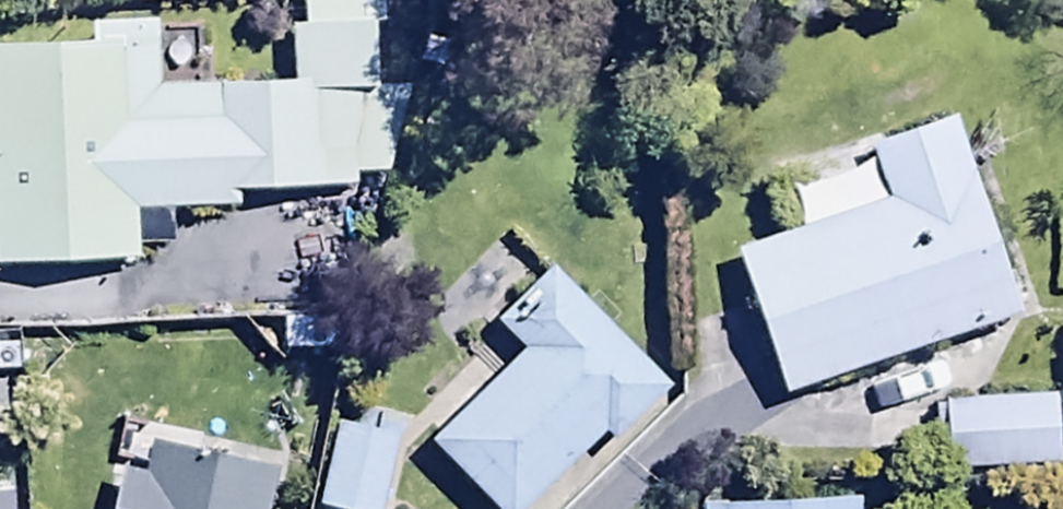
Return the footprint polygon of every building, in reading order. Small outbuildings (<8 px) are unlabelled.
[(0,42),(0,267),(138,266),(138,210),(233,208),(233,193),(321,192),(320,153),(343,152),(343,174),(393,174),(391,89),(374,89),(373,24),(387,24),(387,0),(301,0),(302,27),(289,28),(290,83),(156,85),(155,17),(88,18),(88,41),(0,42)] [(736,250),(784,394),(1018,315),(951,114),(870,142),(877,163),(790,192),(802,228),(736,250)] [(429,439),(500,508),(526,508),(604,433),(611,441),(667,386),(555,272),(501,324),(524,347),(429,439)] [(949,413),(1051,412),(1050,351),(948,352),(949,413)] [(395,394),(338,376),(311,457),(368,476),(395,394)] [(273,469),(159,442),(151,474),(123,468),(114,508),(264,508),(273,469)] [(853,461),(703,460),(702,508),(852,508),(853,461)] [(9,494),(0,495),(0,508),(10,508),(9,494)]
